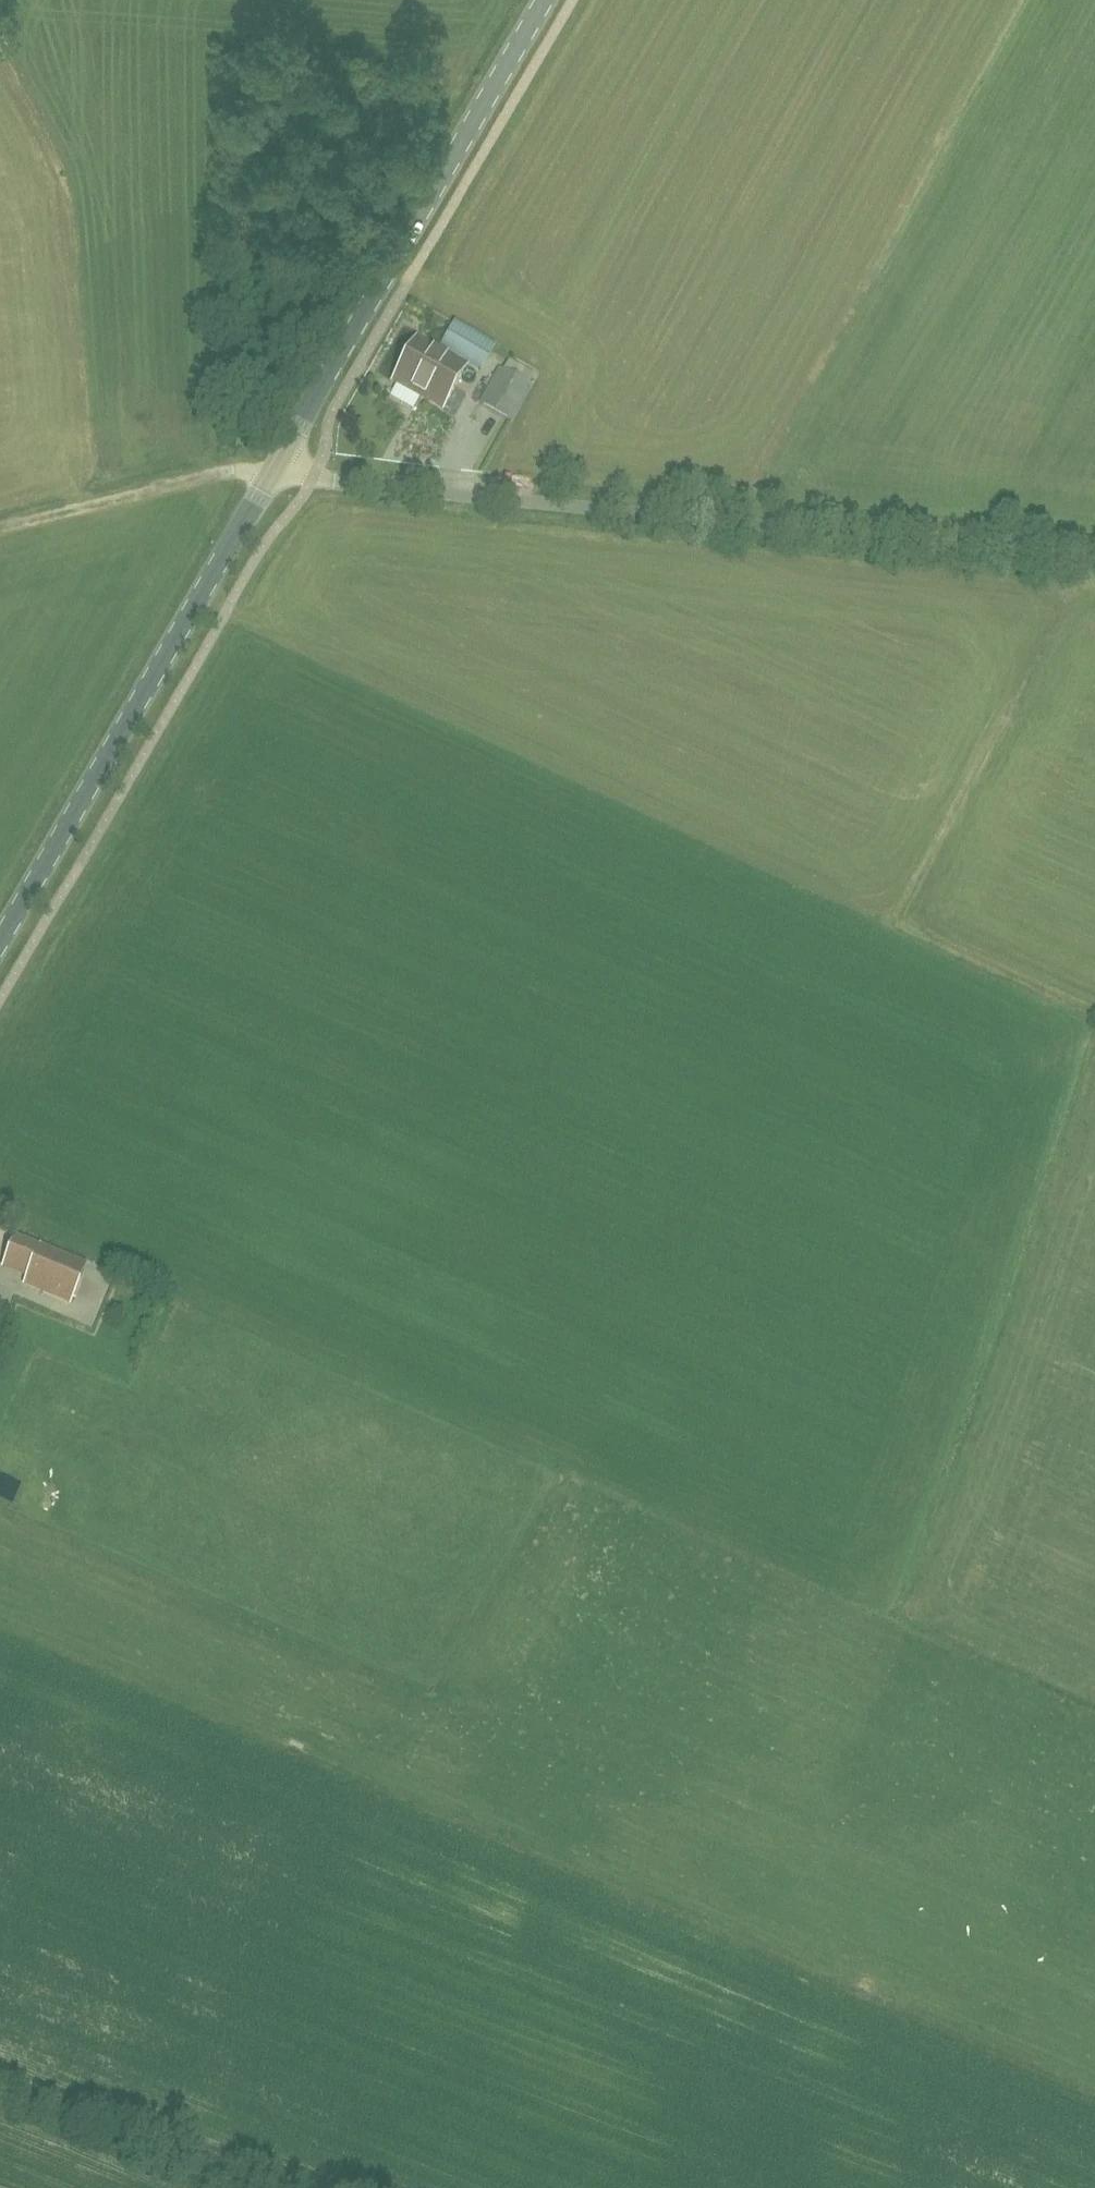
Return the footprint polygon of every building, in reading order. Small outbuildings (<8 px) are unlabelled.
[(443,410),(466,368),(417,340),(393,383),(443,410)] [(500,370),(480,405),(511,422),(530,387),(500,370)] [(3,1267),(28,1277),(25,1284),(69,1303),(84,1267),(16,1238),(3,1267)]
